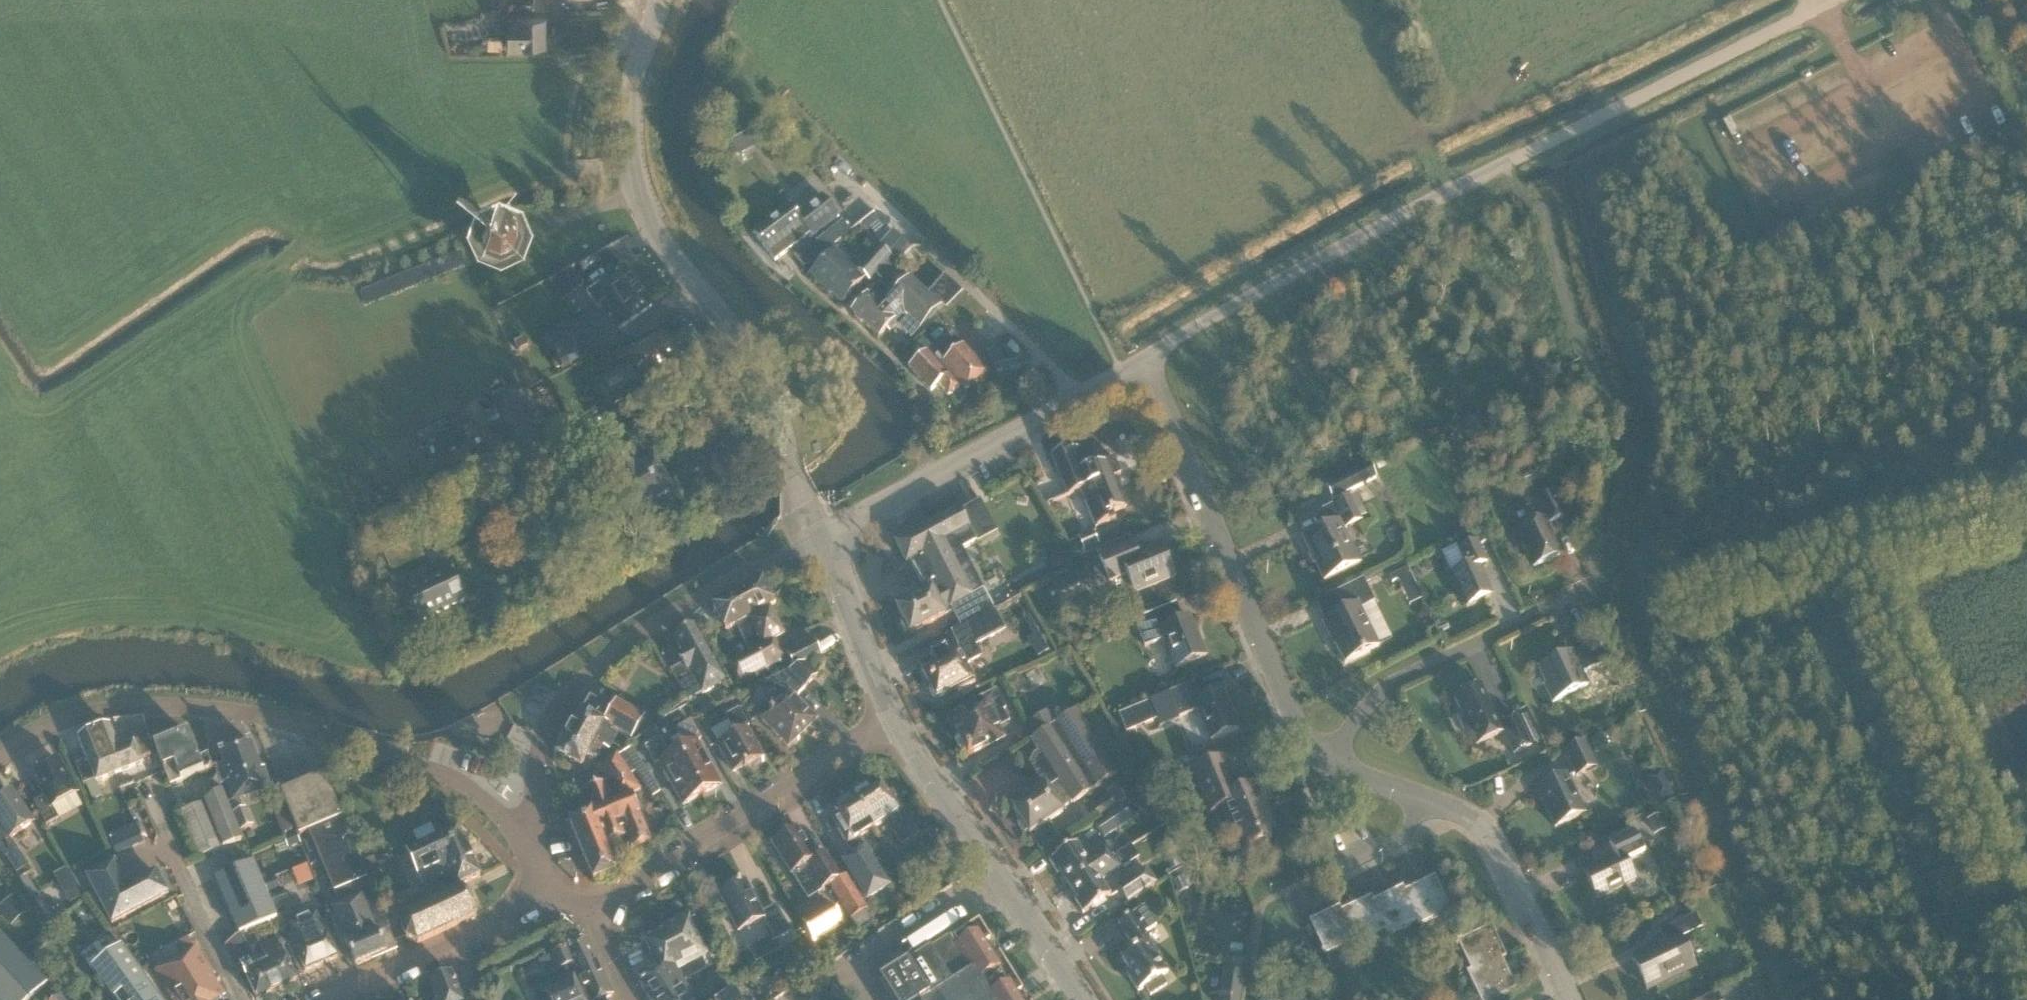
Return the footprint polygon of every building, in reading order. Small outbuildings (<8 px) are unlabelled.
[(509,7),(531,10),(533,4),(534,0),(510,0),(509,7)] [(507,16),(508,48),(521,48),(521,44),(544,43),(544,15),(507,16)] [(735,127),(723,134),(737,159),(749,152),(735,127)] [(775,262),(811,234),(813,238),(840,218),(824,197),(797,217),(789,206),(754,234),(775,262)] [(841,221),(805,250),(815,262),(851,233),(841,221)] [(500,234),(500,233),(496,234),(487,239),(486,239),(483,241),(484,242),(481,252),(480,252),(480,256),(481,256),(486,266),(485,266),(488,269),(488,268),(499,272),(502,272),(502,271),(512,267),(513,267),(515,264),(518,253),(519,253),(519,250),(518,250),(513,240),(514,240),(511,237),(510,238),(500,234)] [(877,277),(880,280),(895,263),(879,247),(858,271),(834,249),(810,276),(842,305),(865,280),(870,284),(877,277)] [(616,333),(639,317),(652,308),(624,269),(587,294),(600,313),(550,336),(566,369),(623,343),(616,333)] [(942,306),(910,278),(893,297),(879,285),(873,292),(869,297),(868,297),(852,315),(879,339),(892,325),(895,328),(896,327),(912,341),(942,306)] [(623,355),(648,399),(697,370),(694,365),(705,359),(689,330),(666,342),(661,334),(623,355)] [(528,347),(524,339),(514,344),(517,352),(528,347)] [(923,340),(911,351),(919,359),(926,352),(931,348),(923,340)] [(967,391),(986,374),(955,340),(938,356),(936,357),(944,366),(940,369),(958,389),(962,385),(967,391)] [(958,389),(940,369),(944,366),(936,357),(938,356),(931,348),(919,359),(909,368),(931,392),(940,387),(949,397),(958,389)] [(987,356),(995,367),(1004,360),(996,349),(987,356)] [(653,460),(645,465),(632,444),(598,464),(611,486),(609,487),(629,519),(673,493),(653,460)] [(1112,458),(1086,468),(1078,449),(1063,455),(1061,451),(1049,456),(1065,497),(1077,492),(1092,529),(1113,521),(1109,512),(1123,507),(1111,477),(1118,474),(1112,458)] [(1376,480),(1369,465),(1325,487),(1332,502),(1376,480)] [(1544,483),(1538,468),(1519,475),(1525,491),(1544,483)] [(1536,497),(1548,524),(1563,518),(1551,491),(1536,497)] [(1366,515),(1355,495),(1347,499),(1346,497),(1318,510),(1325,526),(1300,538),(1321,581),(1357,563),(1340,530),(1358,521),(1357,519),(1366,515)] [(994,611),(963,551),(995,534),(981,507),(961,518),(957,510),(895,543),(907,564),(911,562),(928,593),(897,610),(910,635),(946,616),(946,617),(953,613),(961,628),(994,611)] [(1558,554),(1541,519),(1516,532),(1533,567),(1558,554)] [(1099,547),(1092,533),(1078,539),(1079,541),(1070,545),(1076,557),(1099,547)] [(1483,535),(1476,538),(1480,546),(1487,543),(1483,535)] [(1455,551),(1463,569),(1449,575),(1464,608),(1488,596),(1474,568),(1485,563),(1474,541),(1455,551)] [(1134,558),(1127,543),(1095,558),(1106,582),(1125,574),(1133,593),(1170,577),(1157,548),(1134,558)] [(420,558),(414,545),(384,559),(402,597),(406,594),(420,624),(464,603),(449,573),(431,581),(420,558)] [(1044,571),(1068,573),(1070,551),(1046,549),(1044,571)] [(1075,575),(1064,580),(1068,592),(1079,587),(1075,575)] [(1372,601),(1360,578),(1331,592),(1341,611),(1319,621),(1326,636),(1328,635),(1342,663),(1377,646),(1358,608),(1372,601)] [(733,594),(774,669),(785,663),(773,640),(782,634),(768,607),(774,604),(761,580),(733,594)] [(739,688),(774,669),(733,594),(710,607),(723,631),(734,626),(748,653),(726,664),(739,688)] [(1165,626),(1158,609),(1132,621),(1143,647),(1162,639),(1174,668),(1204,656),(1188,617),(1165,626)] [(1004,629),(994,611),(961,628),(955,631),(962,646),(955,649),(954,646),(919,664),(937,700),(969,684),(962,667),(981,658),(974,644),(1004,629)] [(1446,624),(1437,628),(1440,635),(1449,631),(1446,624)] [(671,672),(687,702),(723,682),(692,627),(672,638),(682,656),(678,658),(682,666),(671,672)] [(1593,668),(1577,636),(1561,643),(1567,654),(1537,669),(1545,685),(1542,686),(1550,704),(1586,686),(1580,674),(1593,668)] [(794,670),(806,664),(822,656),(815,641),(787,655),(794,670)] [(1605,657),(1596,661),(1599,666),(1608,662),(1605,657)] [(797,696),(806,689),(819,677),(806,664),(794,670),(783,675),(769,683),(797,696)] [(1199,698),(1192,681),(1166,692),(1177,718),(1196,710),(1208,740),(1236,728),(1220,689),(1199,698)] [(1498,726),(1480,687),(1453,699),(1460,715),(1456,718),(1462,732),(1467,730),(1474,746),(1502,733),(1512,755),(1528,747),(1515,718),(1498,726)] [(1002,739),(997,730),(1008,723),(1001,711),(1004,709),(994,690),(960,709),(963,715),(954,720),(951,727),(957,737),(954,739),(962,753),(965,752),(968,757),(1002,739)] [(784,700),(777,693),(756,714),(763,720),(760,723),(774,738),(777,735),(787,745),(811,721),(787,697),(784,700)] [(613,704),(605,719),(597,715),(601,707),(588,700),(581,712),(578,712),(555,755),(579,768),(584,759),(593,764),(601,750),(607,753),(617,735),(629,742),(641,719),(613,704)] [(748,728),(737,710),(724,717),(734,734),(717,744),(733,773),(741,769),(743,771),(750,767),(752,769),(758,760),(761,759),(744,730),(748,728)] [(1035,737),(1057,722),(1048,710),(1027,724),(1035,737)] [(1115,774),(1076,713),(1058,724),(1057,722),(1035,737),(1029,741),(1038,755),(1027,763),(1043,786),(1009,808),(1027,835),(1060,812),(1059,810),(1069,803),(1072,804),(1090,791),(1115,774)] [(675,752),(700,797),(717,787),(704,763),(706,762),(702,754),(699,754),(693,744),(699,740),(689,723),(675,731),(684,747),(675,752)] [(97,783),(129,770),(142,765),(141,760),(153,756),(146,740),(119,751),(110,727),(79,740),(88,762),(77,767),(85,786),(96,781),(97,783)] [(208,758),(198,762),(187,734),(155,748),(171,785),(212,768),(208,758)] [(700,797),(675,752),(667,757),(658,740),(650,744),(644,750),(653,766),(658,763),(664,774),(662,776),(666,784),(669,782),(682,807),(700,797)] [(264,771),(261,772),(250,742),(219,753),(223,764),(230,783),(227,784),(233,803),(271,790),(264,771)] [(1562,753),(1575,780),(1597,769),(1584,743),(1562,753)] [(589,813),(567,822),(592,883),(614,874),(603,847),(625,838),(630,850),(650,842),(631,795),(639,791),(616,756),(594,769),(604,784),(581,794),(589,813)] [(1222,756),(1189,770),(1207,813),(1221,807),(1235,843),(1243,840),(1247,848),(1269,839),(1267,835),(1274,832),(1263,804),(1266,803),(1258,783),(1237,792),(1222,756)] [(76,796),(57,761),(33,775),(46,797),(34,804),(46,827),(59,820),(53,809),(76,796)] [(230,783),(223,764),(215,767),(218,777),(221,786),(227,784),(230,783)] [(1672,798),(1660,772),(1646,779),(1658,804),(1672,798)] [(1582,814),(1563,775),(1534,790),(1552,828),(1582,814)] [(398,950),(325,776),(281,794),(288,810),(296,831),(296,830),(299,838),(310,833),(340,906),(332,910),(356,967),(398,950)] [(216,778),(212,783),(216,795),(223,791),(221,786),(218,777),(216,778)] [(852,798),(870,828),(889,816),(898,830),(892,834),(900,846),(917,835),(892,794),(888,797),(877,781),(866,788),(864,787),(855,793),(854,797),(852,798)] [(1109,797),(1116,808),(1131,798),(1121,783),(1107,793),(1109,797)] [(200,859),(223,849),(243,841),(240,833),(229,806),(223,791),(216,795),(204,803),(181,813),(200,859)] [(29,867),(10,840),(32,825),(10,793),(0,799),(0,826),(2,830),(0,831),(0,851),(17,875),(29,867)] [(1098,819),(1116,808),(1109,797),(1091,808),(1098,819)] [(870,828),(852,798),(849,800),(847,798),(842,799),(840,800),(838,801),(837,805),(841,811),(832,817),(841,831),(838,832),(851,853),(841,860),(865,899),(888,885),(858,837),(870,828)] [(240,833),(254,827),(243,800),(229,806),(240,833)] [(1132,821),(1122,807),(1093,825),(1103,840),(1132,821)] [(283,836),(296,831),(288,810),(274,816),(283,836)] [(1646,822),(1653,837),(1665,832),(1658,816),(1646,822)] [(122,832),(130,850),(144,843),(136,826),(136,825),(125,830),(122,832)] [(794,828),(770,843),(791,873),(808,901),(822,892),(821,890),(827,886),(848,920),(849,919),(865,909),(844,874),(839,878),(822,853),(813,858),(794,828)] [(480,877),(458,829),(407,853),(419,880),(421,879),(425,888),(451,876),(457,888),(480,877)] [(1642,855),(1631,831),(1606,843),(1613,858),(1581,872),(1594,900),(1633,881),(1624,863),(1642,855)] [(295,835),(284,839),(289,851),(300,847),(295,835)] [(1084,860),(1074,844),(1049,859),(1051,861),(1047,864),(1055,876),(1059,874),(1077,902),(1074,905),(1080,914),(1083,913),(1084,913),(1108,898),(1098,883),(1121,868),(1122,868),(1123,870),(1139,860),(1131,847),(1114,858),(1106,846),(1084,860)] [(371,856),(362,859),(366,869),(375,866),(371,856)] [(273,908),(271,902),(268,895),(254,862),(215,879),(239,935),(278,919),(275,913),(273,908)] [(128,889),(114,863),(88,877),(114,925),(168,896),(160,879),(150,877),(128,889)] [(1117,888),(1128,905),(1157,886),(1146,868),(1117,888)] [(65,872),(54,878),(70,906),(81,900),(65,872)] [(1182,878),(1174,883),(1179,894),(1188,889),(1182,878)] [(1418,920),(1413,923),(1415,927),(1447,912),(1431,878),(1403,891),(1418,920)] [(776,907),(762,915),(745,882),(719,896),(738,933),(764,919),(776,942),(791,935),(776,907)] [(1418,920),(1403,891),(1401,886),(1372,900),(1386,930),(1381,933),(1383,937),(1413,923),(1418,920)] [(398,918),(427,905),(419,888),(391,901),(398,918)] [(271,902),(273,908),(275,913),(290,907),(283,889),(268,895),(271,902)] [(407,940),(418,945),(476,918),(463,890),(405,917),(402,929),(407,940)] [(1386,930),(1372,900),(1370,896),(1339,910),(1353,940),(1350,942),(1353,946),(1381,933),(1386,930)] [(27,914),(13,898),(0,909),(0,914),(12,928),(27,914)] [(1353,940),(1339,910),(1336,904),(1306,919),(1321,950),(1319,951),(1321,956),(1350,942),(1353,940)] [(802,924),(814,944),(843,926),(831,907),(802,924)] [(1154,927),(1142,908),(1117,923),(1134,950),(1121,959),(1130,974),(1126,976),(1137,992),(1143,988),(1149,997),(1165,987),(1159,978),(1165,975),(1161,970),(1164,969),(1157,958),(1154,958),(1145,944),(1147,942),(1142,934),(1154,927)] [(865,909),(849,919),(858,933),(874,923),(875,923),(866,909),(865,909)] [(649,999),(692,999),(684,986),(680,980),(704,966),(716,959),(690,911),(642,939),(660,970),(639,983),(649,999)] [(324,932),(317,915),(289,927),(297,945),(294,946),(305,972),(338,958),(326,931),(324,932)] [(1698,928),(1692,915),(1656,932),(1663,945),(1631,960),(1645,991),(1691,969),(1677,938),(1698,928)] [(964,963),(987,949),(982,942),(989,938),(977,919),(948,937),(964,963)] [(1469,974),(1497,960),(1502,958),(1487,927),(1460,940),(1459,937),(1453,940),(1468,971),(1469,974)] [(48,987),(0,935),(0,999),(33,999),(48,987)] [(891,999),(988,999),(980,988),(964,963),(948,937),(947,935),(878,979),(891,999)] [(188,939),(177,945),(184,956),(179,959),(173,949),(160,957),(166,967),(155,973),(171,999),(220,999),(225,997),(197,949),(194,950),(188,939)] [(538,999),(607,999),(613,997),(587,941),(553,957),(561,975),(533,989),(538,999)] [(286,961),(278,943),(261,950),(265,959),(249,966),(248,963),(241,967),(256,999),(258,999),(297,982),(287,960),(286,961)] [(804,951),(800,945),(789,952),(804,974),(820,964),(817,960),(820,958),(812,946),(804,951)] [(115,999),(159,999),(121,948),(92,969),(115,999)] [(980,988),(1010,970),(998,952),(991,956),(987,949),(964,963),(980,988)] [(1468,971),(1463,973),(1476,999),(1489,999),(1511,989),(1497,960),(1469,974),(1468,971)] [(704,966),(680,980),(684,986),(707,972),(704,966)] [(1018,999),(1014,993),(1021,989),(1010,970),(980,988),(988,999),(1018,999)] [(1221,999),(1240,999),(1243,975),(1224,972),(1221,999)] [(452,975),(448,977),(445,976),(440,978),(439,981),(430,985),(436,999),(463,999),(452,975)] [(486,999),(502,999),(507,989),(491,983),(485,999),(486,999)]
